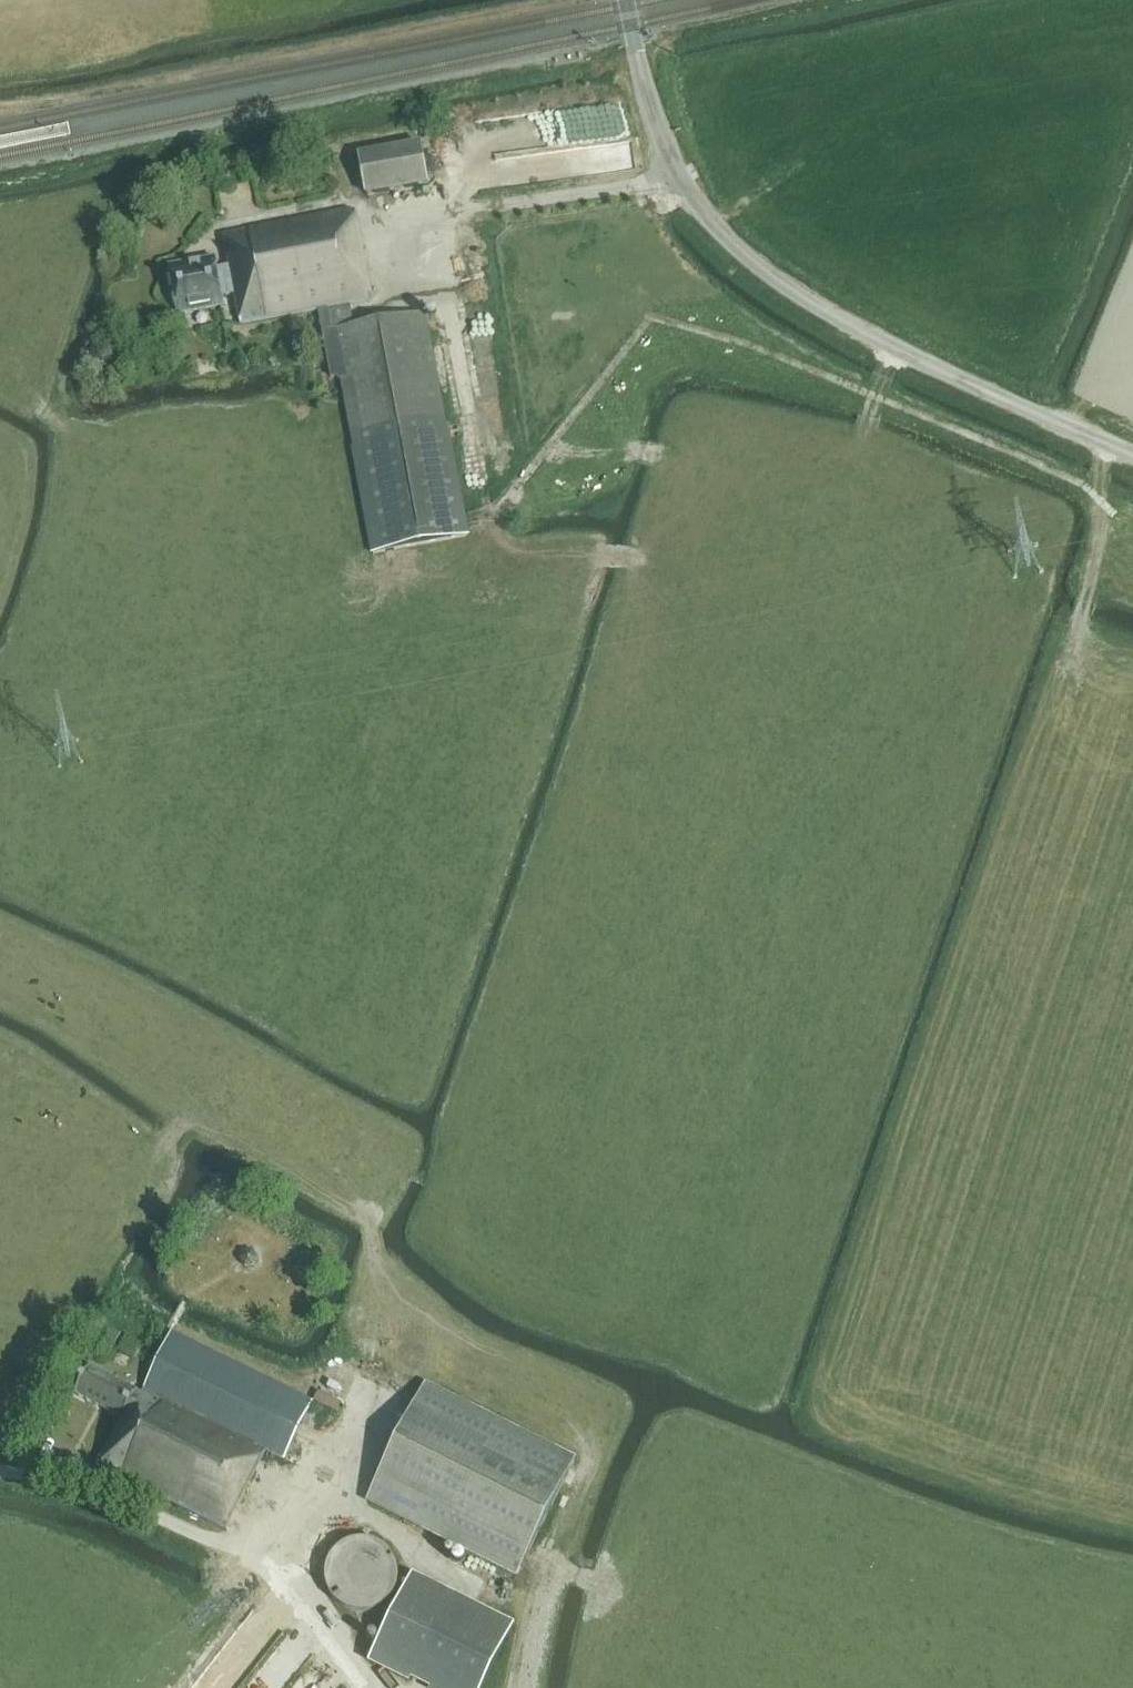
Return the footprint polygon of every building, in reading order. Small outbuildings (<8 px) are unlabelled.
[(366,195),(428,184),(420,144),(417,129),(356,140),(366,195)] [(328,309),(350,305),(372,301),(355,211),(224,236),(229,267),(235,294),(241,325),(328,309)] [(235,294),(229,267),(216,270),(214,261),(170,269),(178,314),(223,306),(221,297),(235,294)] [(467,536),(447,431),(425,314),(354,327),(350,305),(328,309),(374,554),(467,536)] [(259,1258),(253,1251),(244,1251),(240,1259),(245,1267),(255,1267),(259,1258)] [(227,1528),(266,1449),(285,1459),(314,1401),(172,1332),(142,1393),(90,1366),(76,1393),(122,1418),(97,1464),(227,1528)] [(328,1371),(318,1392),(342,1404),(352,1383),(328,1371)] [(370,1499),(519,1572),(534,1541),(576,1457),(427,1384),(370,1499)] [(400,1577),(400,1574),(400,1571),(399,1567),(399,1564),(397,1560),(396,1557),(394,1554),(391,1551),(390,1549),(387,1546),(384,1544),(382,1543),(379,1541),(374,1539),(371,1538),(368,1538),(364,1538),(360,1538),(356,1538),(353,1539),(350,1540),(347,1542),(345,1543),(342,1545),(339,1548),(336,1551),(334,1554),(332,1557),(331,1560),(329,1564),(328,1567),(328,1570),(328,1574),(328,1577),(329,1581),(330,1585),(331,1587),(332,1589),(333,1593),(336,1596),(338,1599),(340,1600),(343,1603),(346,1605),(349,1606),(353,1608),(356,1609),(359,1609),(363,1609),(366,1609),(369,1609),(371,1609),(376,1607),(381,1605),(383,1604),(386,1602),(389,1599),(391,1597),(394,1594),(396,1590),(397,1587),(398,1584),(399,1581),(400,1577)] [(413,1573),(369,1663),(410,1683),(412,1680),(428,1687),(484,1687),(515,1624),(413,1573)]
